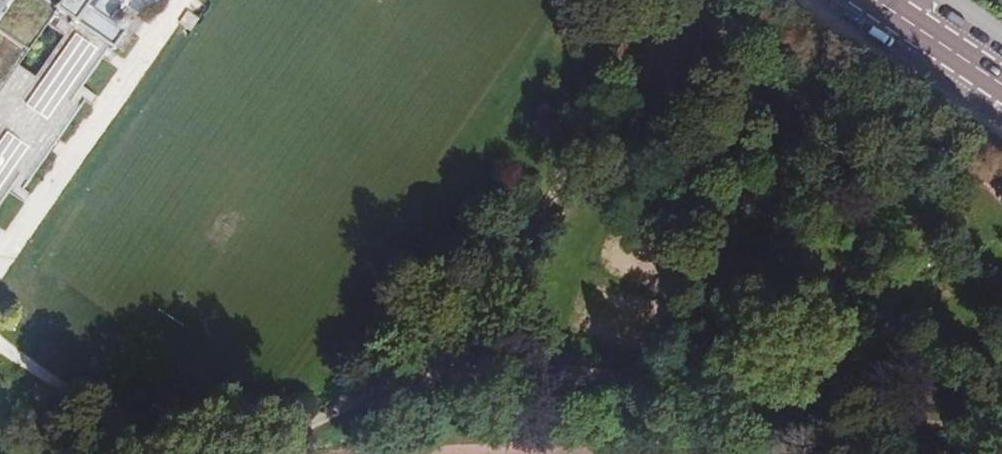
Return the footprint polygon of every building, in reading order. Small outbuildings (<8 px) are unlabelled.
[(38,33),(56,44),(72,22),(111,47),(124,29),(125,26),(125,22),(123,19),(119,17),(115,17),(111,19),(108,17),(120,0),(0,0),(0,87),(38,33)]
